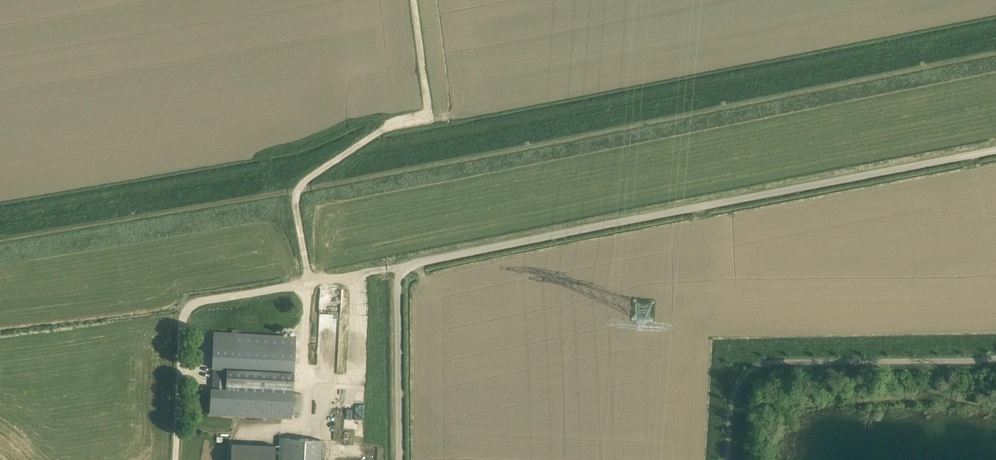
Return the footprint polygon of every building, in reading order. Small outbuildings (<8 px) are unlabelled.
[(211,388),(210,414),(292,418),(293,392),(225,389),(226,369),(294,372),(296,336),(238,333),(238,330),(232,329),(232,333),(214,332),(212,368),(214,368),(213,388),(211,388)] [(280,459),(320,459),(321,440),(281,437),(280,459)] [(231,442),(230,459),(274,459),(275,444),(231,442)]
